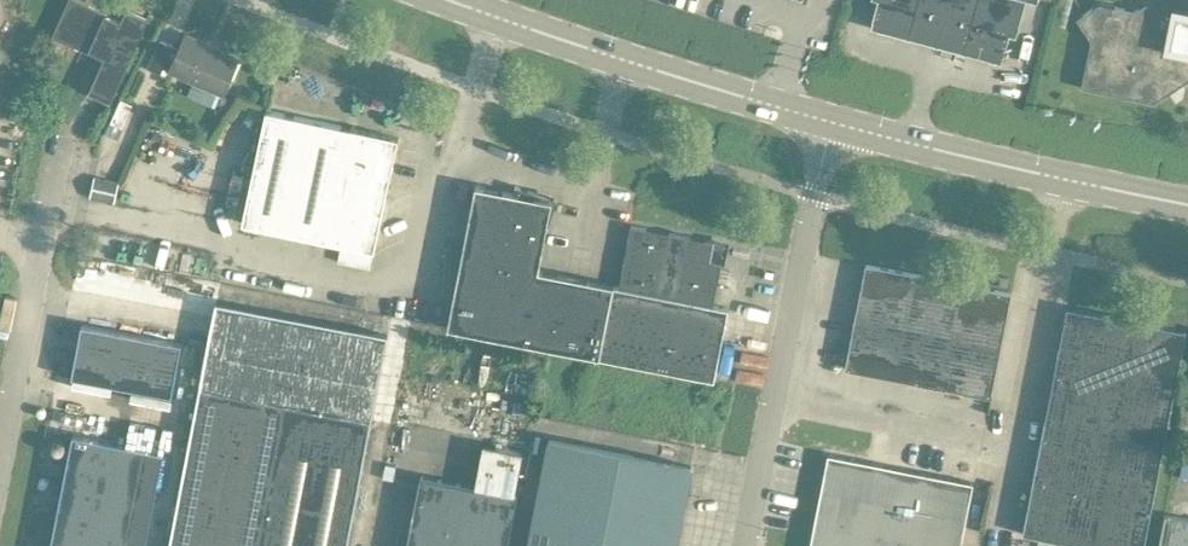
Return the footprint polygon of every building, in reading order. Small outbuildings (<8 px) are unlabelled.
[(110,102),(148,18),(126,8),(120,21),(107,15),(107,13),(78,0),(68,0),(48,44),(86,61),(90,52),(103,58),(88,92),(110,102)] [(869,28),(1001,63),(1008,35),(1015,37),(1025,0),(877,0),(869,28)] [(1076,18),(1090,40),(1080,88),(1153,103),(1187,80),(1187,9),(1171,5),(1169,18),(1158,15),(1149,1),(1134,11),(1098,3),(1076,18)] [(162,68),(169,71),(221,94),(237,58),(185,34),(179,49),(158,40),(146,67),(160,73),(162,68)] [(397,138),(265,110),(241,223),(373,251),(397,138)] [(75,169),(74,189),(102,191),(104,171),(75,169)] [(630,225),(618,286),(538,270),(547,224),(547,225),(556,200),(514,186),(512,193),(474,186),(447,328),(553,349),(541,412),(701,444),(728,308),(713,305),(721,263),(709,261),(713,242),(630,225)] [(1010,293),(865,265),(844,369),(989,397),(1010,293)] [(386,336),(215,303),(169,545),(346,545),(386,336)] [(1163,445),(1185,331),(1066,308),(1022,534),(1081,545),(1143,545),(1163,445)] [(171,396),(181,343),(81,325),(70,377),(171,396)] [(143,449),(72,435),(50,545),(124,545),(143,449)] [(690,467),(548,439),(527,545),(675,545),(690,467)] [(809,545),(960,545),(972,483),(827,454),(809,545)] [(516,495),(420,476),(406,545),(506,545),(516,495)] [(1164,515),(1158,545),(1187,545),(1187,519),(1164,515)]
